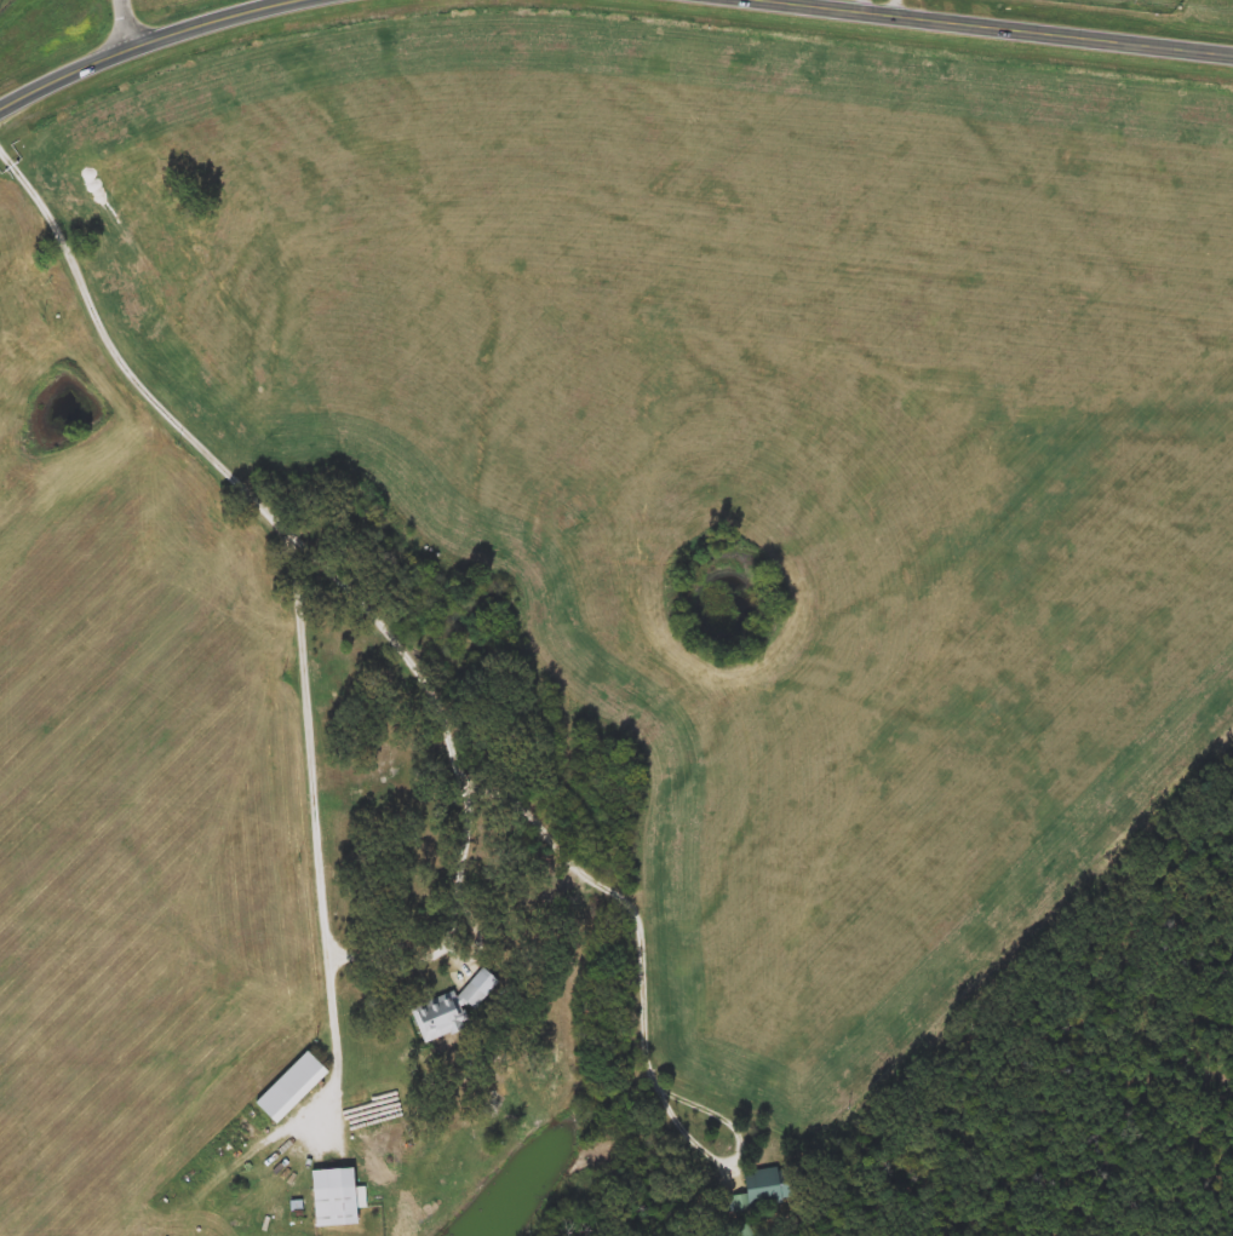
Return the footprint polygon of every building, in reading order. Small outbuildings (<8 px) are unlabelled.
[(425,1042),(413,1008),(468,988),(482,968),(487,967),(499,977),(501,982),(482,1005),(469,1010),(471,1017),(458,1022),(449,1033),(425,1042)] [(280,1123),(258,1102),(310,1050),(331,1070),(280,1123)] [(316,1225),(314,1169),(360,1168),(361,1223),(316,1225)] [(739,1178),(781,1169),(788,1200),(722,1214),(718,1200),(742,1194),(739,1178)] [(744,1223),(748,1235),(733,1235),(730,1228),(744,1223)]
